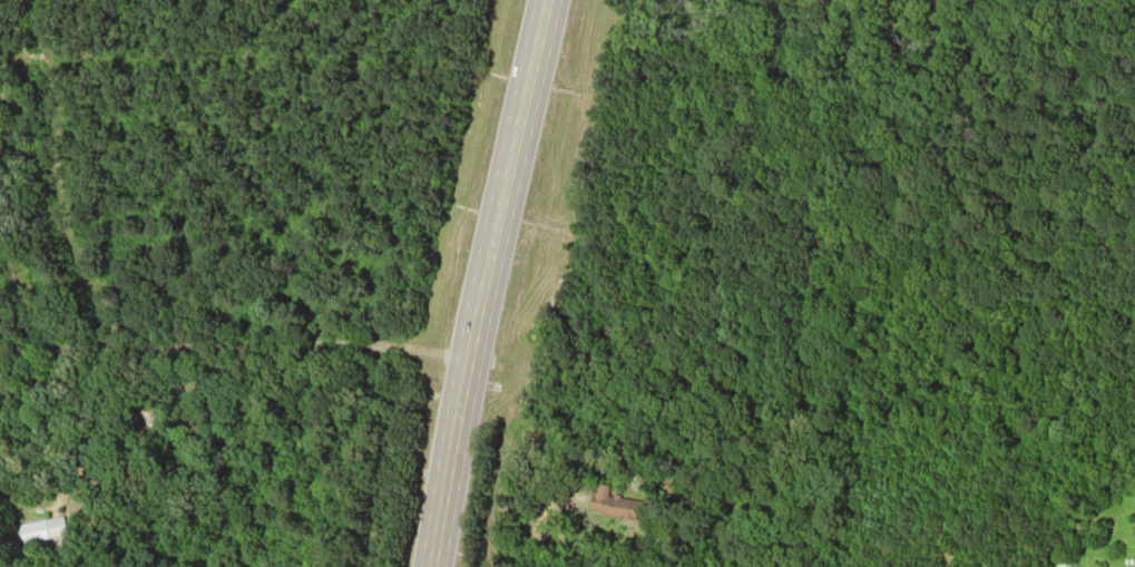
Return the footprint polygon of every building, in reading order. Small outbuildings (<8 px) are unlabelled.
[(597,483),(648,492),(644,519),(593,510),(597,483)] [(69,536),(66,518),(12,527),(15,546),(23,545),(24,554),(33,552),(31,542),(69,536)]
